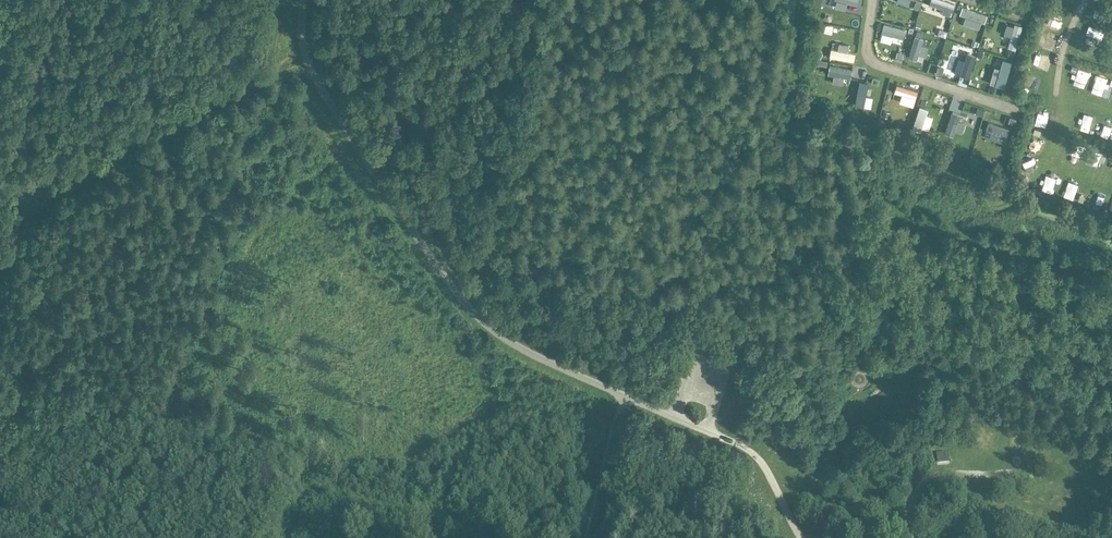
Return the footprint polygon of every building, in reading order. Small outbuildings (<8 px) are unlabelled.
[(940,0),(930,0),(929,3),(952,10),(954,4),(940,0)] [(1091,7),(1089,17),(1106,21),(1108,11),(1091,7)] [(985,16),(961,8),(959,15),(983,23),(985,16)] [(1043,24),(1056,26),(1058,14),(1046,11),(1043,24)] [(895,15),(893,27),(905,29),(908,14),(902,12),(902,17),(895,15)] [(940,12),(939,18),(952,20),(953,14),(940,12)] [(901,38),(904,31),(884,25),(882,32),(901,38)] [(1020,28),(1012,26),(1005,49),(1013,51),(1020,28)] [(1099,40),(1102,31),(1092,28),(1089,37),(1099,40)] [(944,45),(946,33),(936,31),(934,43),(944,45)] [(922,38),(915,35),(907,61),(914,63),(922,38)] [(831,50),(829,58),(853,63),(855,55),(831,50)] [(966,80),(974,55),(967,52),(959,78),(966,80)] [(1009,64),(1001,61),(993,87),(1001,89),(1009,64)] [(851,71),(829,67),(827,76),(849,80),(851,71)] [(941,75),(943,69),(938,67),(935,73),(941,75)] [(1078,69),(1077,74),(1092,77),(1093,72),(1078,69)] [(1107,87),(1110,78),(1098,74),(1095,84),(1107,87)] [(1025,85),(1038,88),(1040,78),(1027,75),(1025,85)] [(853,104),(864,107),(871,84),(860,81),(853,104)] [(914,101),(917,92),(896,86),(894,95),(914,101)] [(927,111),(919,108),(913,131),(921,133),(927,111)] [(982,116),(984,110),(978,108),(975,114),(982,116)] [(962,116),(953,113),(946,137),(955,139),(962,116)] [(1086,129),(1096,131),(1098,119),(1087,118),(1086,129)] [(1034,128),(1045,131),(1047,122),(1036,119),(1034,128)] [(1009,129),(987,123),(984,132),(1006,138),(1009,129)] [(1072,155),(1085,158),(1088,146),(1075,143),(1072,155)] [(1111,209),(1111,198),(1107,196),(1104,206),(1111,209)]
